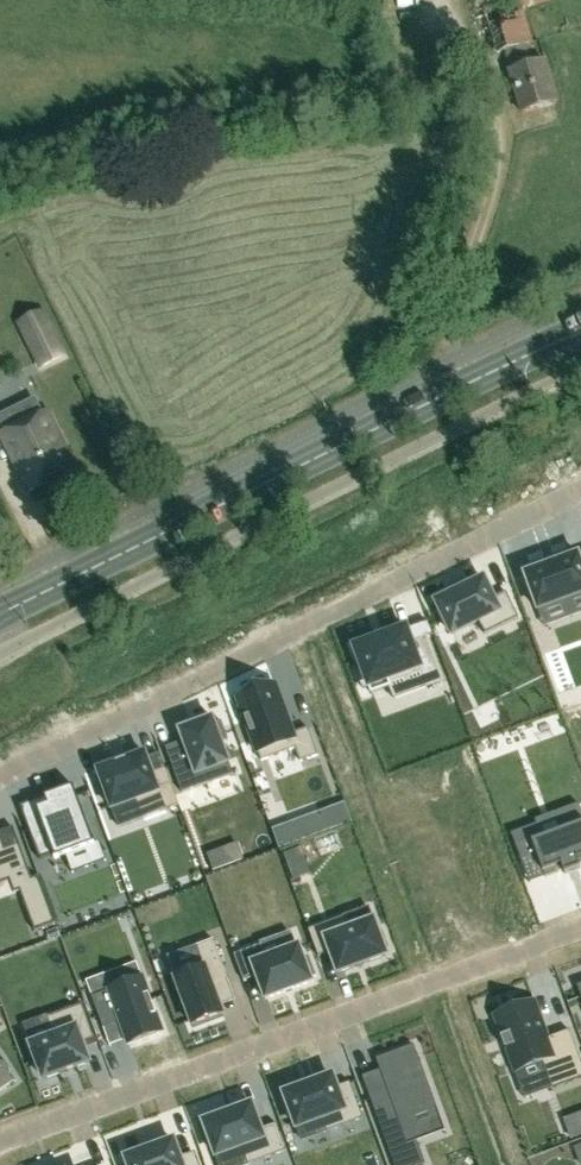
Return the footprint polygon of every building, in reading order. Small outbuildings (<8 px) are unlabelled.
[(485,56),(509,48),(515,69),(511,70),(523,112),(558,102),(545,59),(531,63),(525,43),(533,41),(523,7),(547,0),(468,0),(485,56)] [(21,323),(33,349),(55,339),(42,313),(21,323)] [(29,491),(76,469),(48,413),(2,436),(29,491)] [(525,574),(538,611),(580,595),(580,560),(579,554),(525,574)] [(484,579),(437,602),(452,634),(479,622),(485,634),(519,618),(506,592),(494,598),(484,579)] [(407,628),(354,647),(362,669),(357,670),(364,689),(369,687),(372,694),(392,687),(389,680),(420,669),(427,688),(445,682),(428,636),(412,641),(407,628)] [(275,685),(239,699),(262,761),(296,749),(301,762),(318,756),(308,729),(293,735),(275,685)] [(185,744),(167,751),(181,791),(233,772),(221,740),(227,737),(221,719),(214,721),(212,716),(179,728),(185,744)] [(99,773),(95,774),(102,793),(106,792),(111,806),(136,797),(143,815),(178,802),(165,765),(151,770),(144,751),(97,768),(99,773)] [(22,805),(20,806),(40,860),(53,855),(55,859),(95,845),(74,786),(45,797),(48,805),(25,813),(22,805)] [(511,834),(521,861),(537,855),(545,877),(563,870),(565,874),(580,868),(580,866),(580,864),(580,810),(579,804),(557,812),(563,830),(543,837),(538,824),(511,834)] [(346,805),(273,831),(280,849),(352,822),(346,805)] [(10,881),(15,894),(20,892),(35,931),(56,924),(38,876),(32,879),(20,845),(5,851),(1,840),(0,840),(0,885),(10,881)] [(302,847),(284,854),(294,881),(311,874),(302,847)] [(219,851),(207,855),(213,870),(224,866),(219,851)] [(344,917),(309,930),(319,957),(331,952),(339,972),(386,955),(385,950),(389,949),(383,931),(378,933),(374,921),(349,931),(344,917)] [(202,962),(173,972),(193,1026),(223,1015),(213,986),(228,980),(214,940),(196,946),(202,962)] [(261,945),(234,955),(244,982),(258,977),(266,999),(313,982),(311,977),(315,976),(309,957),(304,959),(299,946),(266,958),(261,945)] [(143,978),(92,997),(103,1028),(121,1022),(129,1044),(162,1032),(143,978)] [(554,1088),(580,1078),(580,1061),(570,1031),(549,1038),(535,1001),(495,1016),(515,1072),(544,1062),(554,1088)] [(55,1037),(32,1045),(44,1079),(89,1063),(82,1042),(95,1038),(83,1004),(47,1017),(55,1037)] [(369,1093),(395,1164),(422,1164),(426,1164),(409,1118),(437,1108),(414,1046),(377,1060),(386,1086),(369,1093)] [(14,1082),(0,1059),(0,1091),(14,1082)] [(287,1098),(282,1099),(288,1115),(292,1113),(297,1127),(323,1117),(328,1131),(363,1118),(350,1082),(336,1087),(332,1076),(285,1093),(287,1098)] [(252,1105),(205,1123),(217,1156),(242,1147),(249,1164),(287,1151),(277,1124),(261,1130),(252,1105)] [(127,1159),(129,1164),(180,1164),(172,1142),(127,1159)]
